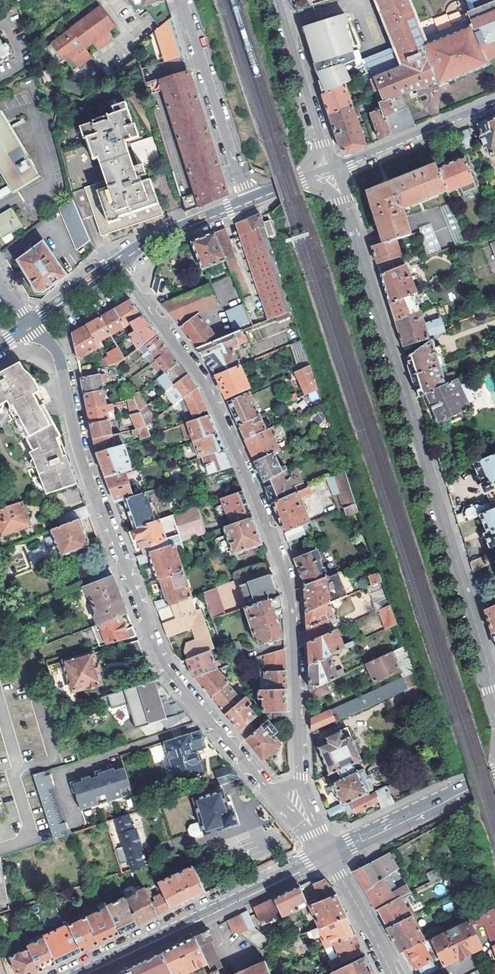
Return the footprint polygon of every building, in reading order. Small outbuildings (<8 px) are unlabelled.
[(139,17),(147,12),(162,0),(126,0),(139,17)] [(165,0),(162,0),(147,12),(159,29),(172,19),(165,0)] [(295,2),(294,4),(296,10),(304,7),(302,0),(295,2)] [(392,34),(391,35),(397,51),(364,64),(367,73),(369,79),(380,110),(381,109),(391,135),(414,126),(402,96),(438,81),(439,85),(489,65),(487,61),(494,58),(494,0),(489,0),(490,3),(483,6),(481,3),(485,1),(485,0),(460,0),(459,3),(464,5),(470,21),(441,33),(443,38),(424,45),(422,41),(406,0),(379,0),(392,34)] [(113,26),(98,6),(68,28),(68,29),(83,49),(91,42),(96,49),(109,39),(104,33),(113,26)] [(183,56),(172,19),(159,29),(155,32),(164,62),(183,56)] [(83,49),(68,29),(43,47),(56,64),(63,59),(71,70),(89,57),(83,49)] [(441,33),(422,41),(424,45),(443,38),(441,33)] [(9,54),(7,50),(10,48),(7,44),(4,46),(0,39),(0,60),(9,54)] [(175,122),(201,114),(189,74),(163,82),(175,122)] [(328,114),(352,106),(346,87),(322,95),(325,105),(328,114)] [(61,153),(72,198),(81,220),(94,217),(101,237),(136,224),(163,215),(151,179),(143,182),(142,177),(147,175),(144,164),(135,167),(127,142),(139,138),(135,124),(133,124),(126,102),(113,107),(115,113),(92,121),(93,123),(80,127),(84,140),(86,139),(87,144),(61,153)] [(335,133),(359,126),(352,106),(328,114),(332,124),(335,133)] [(380,110),(370,114),(379,140),(391,135),(381,109),(380,110)] [(13,194),(40,177),(1,111),(0,112),(0,172),(13,194)] [(201,114),(175,122),(197,191),(223,183),(201,114)] [(478,125),(482,133),(480,134),(481,137),(480,137),(485,148),(487,150),(488,149),(491,156),(494,154),(494,118),(478,125)] [(359,126),(335,133),(338,143),(340,150),(347,154),(366,146),(359,126)] [(463,147),(473,143),(468,129),(457,134),(460,143),(461,146),(461,147),(462,147),(463,147)] [(130,144),(139,165),(160,157),(151,135),(130,144)] [(446,191),(447,194),(461,188),(461,189),(462,189),(464,192),(474,187),(476,184),(464,158),(437,170),(446,191)] [(402,207),(446,191),(437,170),(435,165),(368,192),(384,243),(396,240),(410,236),(402,207)] [(228,196),(223,183),(197,191),(202,206),(216,200),(228,196)] [(11,192),(7,185),(0,189),(0,199),(11,192)] [(194,206),(193,197),(184,198),(184,206),(194,206)] [(76,250),(91,243),(81,220),(72,198),(59,208),(76,250)] [(455,246),(466,242),(451,203),(439,208),(455,246)] [(12,208),(0,215),(0,235),(2,238),(22,226),(12,208)] [(260,213),(236,223),(269,319),(276,317),(292,310),(267,236),(263,222),(260,213)] [(270,220),(263,222),(267,236),(274,234),(270,220)] [(418,229),(419,233),(424,250),(427,257),(440,252),(432,225),(418,229)] [(224,228),(214,232),(226,260),(241,299),(250,295),(224,228)] [(202,269),(226,260),(214,232),(209,234),(191,242),(202,269)] [(372,247),(377,264),(401,256),(396,240),(384,243),(372,247)] [(43,293),(67,276),(44,242),(18,260),(36,292),(43,293)] [(385,289),(389,304),(413,294),(413,295),(417,293),(402,259),(395,261),(387,264),(378,267),(385,289)] [(154,277),(153,290),(164,291),(165,279),(154,277)] [(225,301),(217,281),(162,305),(175,322),(198,312),(225,301)] [(393,317),(395,322),(420,312),(413,295),(413,294),(389,304),(393,317)] [(115,309),(125,327),(130,324),(129,323),(142,316),(130,300),(119,307),(115,309)] [(241,306),(228,310),(234,327),(247,322),(241,306)] [(111,311),(101,317),(111,335),(125,327),(115,309),(111,311)] [(278,322),(294,316),(292,310),(276,317),(278,322)] [(218,340),(198,312),(175,322),(179,326),(194,346),(196,349),(218,340)] [(427,339),(428,342),(430,340),(444,331),(440,319),(424,324),(420,312),(395,322),(397,327),(404,351),(413,348),(414,346),(414,344),(427,339)] [(129,323),(130,324),(134,332),(129,334),(137,349),(156,335),(154,332),(142,316),(129,323)] [(90,323),(86,325),(96,343),(100,342),(111,335),(101,317),(90,323)] [(134,332),(130,324),(125,327),(129,334),(134,332)] [(96,343),(86,325),(82,327),(72,333),(77,359),(98,347),(96,343)] [(215,375),(239,365),(233,351),(231,345),(237,343),(237,344),(246,340),(242,330),(218,340),(196,349),(213,372),(215,375)] [(118,347),(113,338),(109,340),(114,349),(118,347)] [(166,349),(158,338),(146,346),(151,353),(145,357),(150,364),(168,351),(166,349)] [(290,344),(292,351),(296,363),(298,370),(310,365),(301,339),(290,344)] [(418,398),(426,394),(456,381),(456,380),(454,375),(453,374),(451,373),(442,377),(439,368),(440,368),(436,357),(440,355),(442,352),(441,348),(439,346),(433,349),(430,340),(428,342),(406,357),(407,362),(413,379),(417,394),(418,398)] [(96,343),(98,347),(102,353),(105,351),(100,342),(96,343)] [(290,344),(280,348),(282,355),(288,353),(292,351),(290,344)] [(109,366),(118,363),(125,358),(118,347),(114,349),(107,354),(108,356),(104,358),(108,365),(109,366)] [(160,377),(178,364),(170,353),(168,351),(150,364),(160,377)] [(100,361),(103,366),(108,365),(104,358),(100,361)] [(37,385),(34,380),(27,372),(23,371),(19,363),(0,373),(0,405),(7,401),(11,407),(13,406),(38,450),(33,453),(35,458),(42,475),(45,473),(53,492),(78,483),(67,455),(65,456),(58,438),(60,437),(44,405),(41,407),(37,400),(34,395),(36,393),(33,387),(37,385)] [(167,391),(187,376),(185,373),(178,364),(160,377),(158,379),(167,391)] [(249,388),(239,365),(215,375),(217,377),(227,398),(249,388)] [(298,370),(295,372),(296,374),(294,376),(296,380),(299,380),(305,394),(318,388),(310,365),(298,370)] [(100,374),(81,378),(85,393),(103,389),(102,383),(107,381),(105,374),(100,375),(100,374)] [(187,376),(167,391),(164,393),(173,405),(180,400),(184,397),(196,388),(188,378),(187,376)] [(167,391),(158,379),(155,381),(164,393),(167,391)] [(461,390),(457,380),(456,380),(456,381),(426,394),(440,423),(470,409),(465,399),(472,396),(469,387),(461,390)] [(47,404),(37,385),(33,387),(36,393),(34,395),(37,400),(41,407),(44,405),(47,404)] [(193,416),(206,410),(201,399),(196,388),(184,397),(193,416)] [(87,406),(88,409),(111,404),(110,401),(105,402),(104,397),(103,389),(85,393),(87,406)] [(312,401),(319,398),(316,390),(309,393),(312,401)] [(125,400),(127,400),(134,398),(131,391),(124,393),(125,400)] [(259,415),(249,392),(228,401),(233,412),(238,425),(259,415)] [(193,416),(184,397),(180,400),(190,421),(195,419),(193,416)] [(141,412),(140,411),(134,398),(127,400),(130,410),(131,415),(141,412)] [(4,434),(14,437),(27,462),(35,458),(33,453),(38,450),(13,406),(11,407),(7,401),(0,405),(0,426),(4,434)] [(89,414),(91,424),(109,420),(115,418),(112,403),(111,404),(88,409),(89,414)] [(206,410),(193,416),(195,419),(209,415),(206,410)] [(147,426),(141,412),(131,415),(137,429),(147,426)] [(190,421),(187,422),(194,441),(217,433),(215,429),(209,415),(195,419),(190,421)] [(266,430),(259,415),(238,425),(244,436),(245,440),(266,430)] [(115,418),(109,420),(112,435),(118,433),(115,418)] [(109,420),(91,424),(93,435),(94,439),(112,435),(109,420)] [(141,439),(151,436),(147,426),(137,429),(132,430),(133,434),(138,433),(141,439)] [(276,436),(272,427),(266,430),(245,440),(247,443),(255,462),(274,453),(279,451),(274,438),(276,436)] [(222,446),(217,433),(194,441),(197,452),(199,457),(202,456),(224,449),(222,446)] [(97,453),(97,454),(124,444),(122,440),(113,441),(112,435),(94,439),(94,443),(97,453)] [(129,461),(124,444),(97,454),(98,457),(105,476),(124,470),(130,468),(130,467),(128,462),(129,461)] [(202,456),(209,474),(232,467),(226,453),(224,449),(202,456)] [(280,468),(274,453),(255,462),(263,479),(264,482),(283,471),(286,469),(287,469),(285,465),(280,468)] [(474,463),(483,483),(482,484),(481,485),(482,486),(483,489),(484,490),(485,491),(486,491),(492,503),(494,502),(494,453),(473,462),(474,463)] [(132,496),(124,470),(105,476),(107,479),(115,503),(124,500),(132,496)] [(351,489),(345,470),(326,479),(332,496),(333,496),(338,494),(351,489)] [(296,493),(290,480),(287,481),(283,471),(264,482),(271,500),(273,504),(296,493)] [(45,473),(42,475),(33,478),(40,496),(53,492),(45,473)] [(230,496),(241,492),(242,491),(239,482),(226,487),(230,496)] [(296,493),(273,504),(283,529),(284,533),(302,526),(310,522),(300,498),(311,493),(309,487),(296,493)] [(338,494),(343,508),(356,503),(351,489),(338,494)] [(132,496),(124,500),(134,528),(155,521),(151,508),(154,506),(152,502),(149,503),(145,493),(145,492),(132,496)] [(222,499),(228,516),(249,510),(246,503),(241,492),(230,496),(222,499)] [(454,513),(458,525),(479,515),(488,511),(484,503),(480,501),(464,507),(463,512),(461,510),(454,513)] [(0,509),(0,535),(0,536),(31,525),(26,513),(28,512),(26,505),(23,506),(22,502),(0,509)] [(356,503),(343,508),(347,517),(353,513),(359,512),(356,503)] [(210,515),(206,504),(197,507),(201,518),(210,515)] [(56,517),(60,527),(81,519),(90,516),(86,506),(56,517)] [(151,508),(155,521),(160,519),(159,517),(155,506),(154,506),(151,508)] [(143,554),(174,544),(195,537),(196,537),(206,533),(201,518),(197,507),(185,511),(170,516),(160,519),(155,521),(134,528),(143,554)] [(479,515),(487,533),(484,534),(490,548),(494,546),(494,508),(488,511),(479,515)] [(231,525),(252,518),(249,510),(228,516),(231,525)] [(359,512),(353,513),(360,531),(365,529),(359,512)] [(252,518),(231,525),(224,528),(226,534),(216,537),(221,549),(226,547),(230,546),(234,555),(257,546),(262,544),(257,530),(252,518)] [(60,527),(51,531),(53,535),(48,538),(51,546),(48,547),(52,558),(61,555),(61,556),(91,545),(81,519),(60,527)] [(306,533),(302,526),(284,533),(287,540),(306,533)] [(159,579),(184,571),(174,544),(143,554),(137,557),(140,564),(151,560),(157,580),(159,579)] [(32,565),(47,557),(42,545),(26,553),(32,565)] [(257,546),(234,555),(236,561),(240,559),(239,557),(245,555),(246,557),(253,554),(253,552),(258,549),(257,546)] [(317,550),(294,559),(299,572),(305,585),(328,576),(324,567),(322,568),(318,560),(321,559),(317,550)] [(486,553),(470,561),(473,572),(492,563),(489,555),(486,553)] [(0,558),(0,564),(3,574),(11,571),(7,555),(5,556),(0,558)] [(379,573),(377,566),(369,569),(371,576),(379,573)] [(83,579),(85,586),(113,575),(110,567),(87,576),(87,578),(83,579)] [(192,593),(187,580),(184,571),(159,579),(165,598),(155,602),(157,610),(191,597),(193,596),(192,593)] [(382,580),(379,573),(371,576),(369,576),(372,585),(382,580)] [(248,606),(281,595),(277,585),(273,574),(240,585),(248,606)] [(328,576),(305,585),(306,599),(307,613),(329,603),(328,580),(333,577),(332,574),(328,576)] [(121,595),(113,575),(85,586),(83,587),(86,594),(91,597),(97,611),(94,616),(97,625),(121,616),(127,613),(121,595)] [(390,605),(382,580),(372,585),(367,587),(377,612),(378,611),(390,605)] [(214,588),(203,593),(213,618),(225,614),(215,588),(214,588)] [(259,646),(284,638),(275,611),(282,608),(281,595),(248,606),(245,607),(259,646)] [(171,630),(176,633),(191,627),(196,640),(186,644),(185,653),(187,659),(210,650),(215,649),(200,609),(196,610),(191,597),(157,610),(162,623),(168,621),(171,630)] [(340,599),(329,603),(307,613),(308,637),(309,642),(330,633),(328,626),(337,622),(331,608),(335,608),(339,606),(342,603),(340,599)] [(397,624),(390,605),(378,611),(386,629),(397,624)] [(492,632),(494,631),(494,605),(485,609),(491,628),(492,632)] [(92,627),(100,646),(136,636),(133,626),(125,629),(121,616),(97,625),(92,627)] [(168,621),(162,623),(164,627),(167,636),(176,633),(171,630),(168,621)] [(24,623),(19,625),(23,635),(28,633),(24,623)] [(310,665),(329,657),(339,652),(345,649),(354,645),(354,644),(357,643),(354,639),(342,644),(336,630),(330,633),(309,642),(309,653),(310,665)] [(144,656),(138,640),(119,645),(123,658),(144,656)] [(223,648),(226,658),(249,650),(246,641),(223,648)] [(264,654),(265,671),(285,670),(284,647),(264,654)] [(40,664),(36,649),(28,652),(32,666),(40,664)] [(194,678),(217,670),(214,661),(210,650),(187,659),(194,678)] [(229,665),(251,658),(249,650),(226,658),(229,665)] [(404,669),(407,674),(413,672),(407,655),(398,659),(394,650),(390,652),(400,671),(404,669)] [(375,683),(385,678),(391,675),(400,671),(390,652),(365,663),(366,664),(375,683)] [(102,683),(93,653),(48,666),(51,676),(55,675),(54,669),(65,666),(68,679),(59,681),(62,693),(71,691),(72,692),(88,687),(88,688),(99,685),(98,684),(102,683)] [(311,690),(326,683),(345,674),(342,669),(335,672),(329,657),(310,665),(311,677),(311,690)] [(217,670),(222,668),(219,659),(214,661),(217,670)] [(228,683),(217,670),(194,678),(197,681),(211,698),(227,684),(228,683)] [(266,690),(286,689),(285,674),(285,670),(265,671),(266,690)] [(407,674),(312,719),(312,731),(404,690),(417,684),(413,672),(407,674)] [(154,681),(107,695),(111,708),(128,703),(135,729),(166,719),(154,681)] [(311,690),(311,702),(331,693),(326,683),(311,690)] [(227,684),(211,698),(222,711),(225,715),(242,701),(227,684)] [(410,706),(416,703),(423,701),(417,684),(404,690),(410,706)] [(286,693),(286,689),(266,690),(259,690),(259,699),(263,699),(263,713),(273,712),(273,719),(287,718),(286,693)] [(246,697),(242,701),(225,715),(228,718),(239,731),(249,722),(256,716),(248,706),(251,704),(246,697)] [(423,701),(416,703),(420,713),(426,711),(423,701)] [(429,720),(418,725),(422,734),(432,729),(429,720)] [(256,731),(249,722),(239,731),(262,759),(279,744),(273,735),(276,732),(275,729),(269,721),(256,731)] [(318,747),(330,774),(357,762),(362,760),(347,727),(325,737),(327,743),(318,747)] [(199,730),(164,741),(176,778),(188,775),(189,778),(201,774),(194,750),(204,747),(201,741),(205,738),(199,730)] [(327,809),(331,819),(346,812),(348,812),(345,806),(345,804),(371,792),(370,791),(375,789),(377,788),(377,787),(368,766),(360,769),(357,762),(330,774),(328,775),(332,782),(331,783),(334,790),(335,790),(342,805),(339,803),(327,809)] [(239,778),(229,766),(215,771),(219,785),(239,778)] [(131,794),(123,768),(72,785),(80,810),(131,794)] [(50,770),(34,775),(55,838),(70,833),(50,770)] [(388,787),(345,806),(348,812),(346,812),(348,814),(355,811),(356,813),(378,802),(381,808),(395,802),(388,787)] [(225,803),(220,790),(192,799),(199,821),(189,824),(187,829),(189,835),(193,838),(203,834),(204,835),(221,829),(222,830),(238,824),(233,809),(227,811),(225,803)] [(227,811),(233,809),(230,801),(225,803),(227,811)] [(127,815),(115,818),(131,869),(143,865),(138,851),(141,850),(135,829),(132,830),(127,815)] [(388,852),(395,862),(400,859),(394,849),(388,852)] [(398,868),(395,862),(388,852),(353,871),(365,890),(373,904),(377,910),(408,894),(411,892),(408,885),(397,869),(398,868)] [(10,910),(0,857),(0,913),(10,910)] [(193,867),(159,884),(163,893),(171,909),(176,907),(206,893),(193,867)] [(428,873),(431,881),(440,877),(436,869),(428,873)] [(316,878),(300,886),(310,907),(337,894),(334,890),(326,881),(324,879),(316,878)] [(279,896),(274,898),(283,918),(303,910),(310,907),(300,886),(279,896)] [(143,923),(171,909),(163,893),(154,897),(152,892),(147,894),(144,888),(134,893),(135,896),(125,900),(138,925),(143,923)] [(345,912),(337,894),(310,907),(303,910),(305,914),(312,911),(318,924),(311,928),(312,930),(347,916),(345,912)] [(387,927),(387,928),(411,916),(407,909),(414,905),(408,894),(377,910),(378,910),(385,921),(384,922),(385,922),(386,924),(388,927),(387,927)] [(138,925),(125,900),(124,898),(106,907),(106,908),(119,934),(123,932),(138,925)] [(258,906),(254,908),(262,926),(283,918),(274,898),(264,903),(258,906)] [(491,920),(490,916),(494,914),(494,908),(494,907),(483,913),(487,923),(491,920)] [(119,934),(106,908),(100,911),(86,918),(99,944),(109,939),(119,934)] [(248,911),(240,914),(247,930),(253,927),(255,927),(248,911)] [(487,923),(483,913),(470,920),(469,919),(431,937),(435,946),(444,965),(482,947),(472,925),(478,922),(480,927),(487,923)] [(240,914),(227,921),(233,933),(236,931),(239,934),(247,930),(240,914)] [(349,920),(347,916),(312,930),(315,938),(323,935),(328,947),(333,945),(355,934),(349,920)] [(401,953),(408,950),(408,949),(426,939),(412,916),(411,916),(387,928),(389,932),(401,953)] [(86,950),(99,944),(86,918),(69,926),(82,952),(86,950)] [(82,952),(69,926),(69,925),(43,937),(44,939),(56,965),(61,962),(82,952)] [(247,930),(239,934),(261,951),(268,947),(276,945),(253,927),(247,930)] [(195,936),(207,963),(212,973),(226,973),(211,941),(214,940),(209,929),(195,936)] [(330,960),(333,967),(363,953),(362,949),(355,934),(333,945),(336,953),(338,952),(339,956),(331,960),(330,960)] [(162,952),(173,973),(184,973),(207,963),(195,936),(168,949),(162,952)] [(429,948),(435,946),(431,937),(427,940),(426,939),(408,949),(408,950),(421,973),(428,973),(437,969),(432,959),(427,949),(429,948)] [(28,947),(29,950),(40,972),(44,970),(56,965),(44,939),(28,947)] [(336,953),(333,945),(328,947),(326,948),(331,960),(339,956),(338,952),(336,953)] [(268,947),(261,951),(263,956),(271,953),(268,947)] [(29,950),(11,958),(14,965),(12,966),(16,973),(18,972),(19,973),(36,973),(40,972),(29,950)] [(129,968),(132,973),(173,973),(162,952),(134,965),(129,968)] [(263,956),(259,963),(235,973),(271,973),(263,956)] [(365,957),(333,972),(334,973),(373,973),(367,962),(365,957)]
